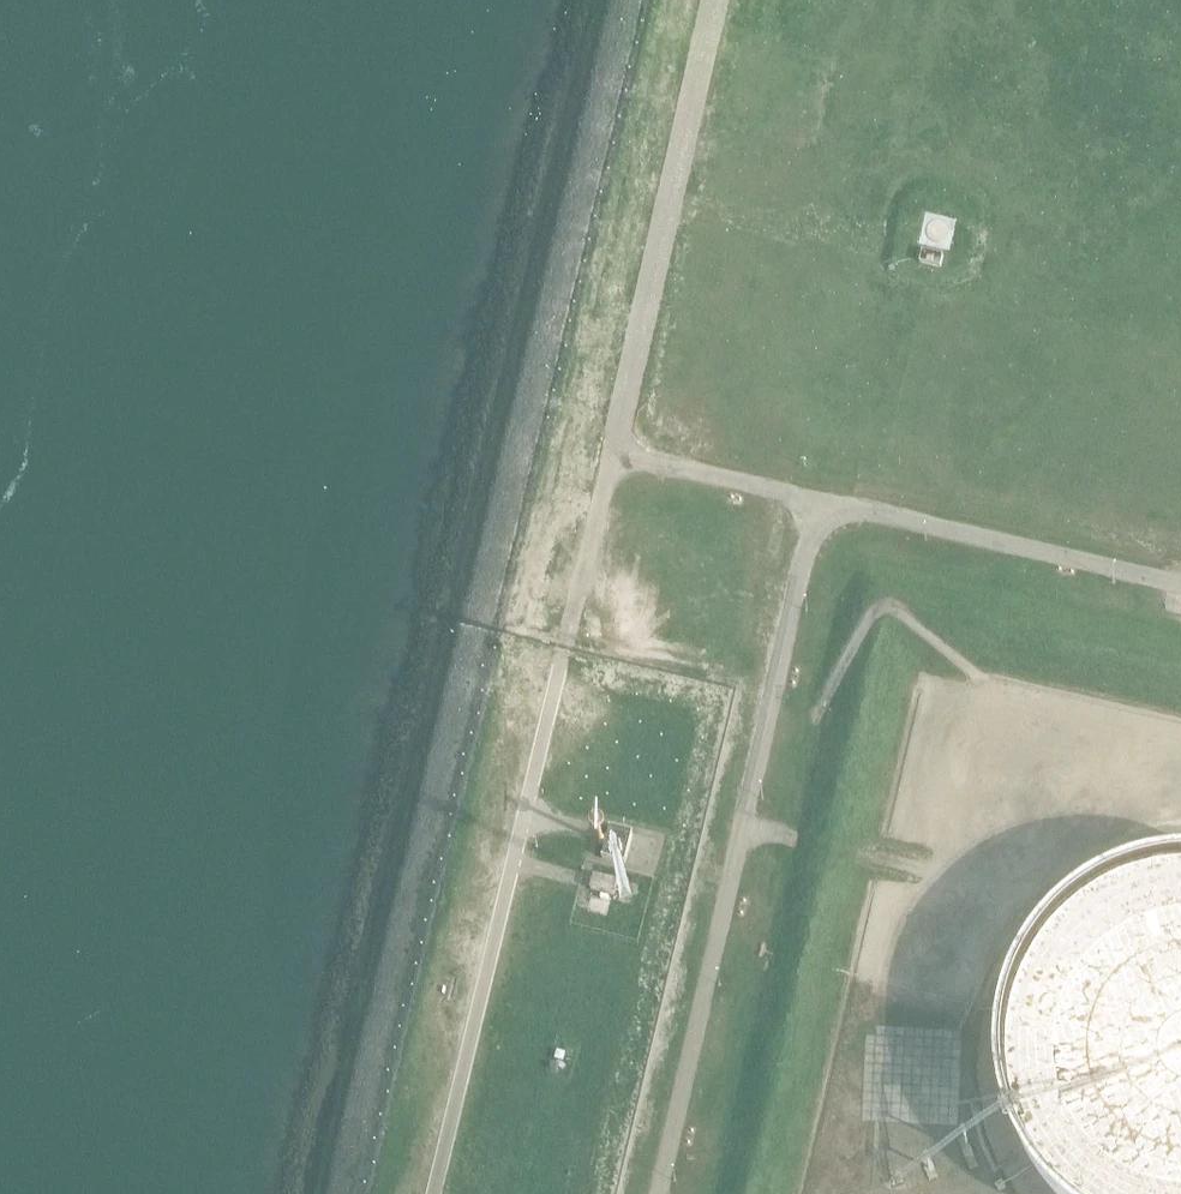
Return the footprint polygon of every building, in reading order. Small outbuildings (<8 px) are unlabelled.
[(633,833),(609,827),(609,828),(610,828),(608,837),(604,840),(603,839),(603,838),(602,838),(601,838),(600,839),(599,839),(599,840),(599,841),(599,842),(600,843),(600,844),(601,844),(603,844),(604,843),(606,848),(603,857),(602,856),(602,857),(625,863),(633,833)] [(614,895),(617,881),(594,875),(590,889),(614,895)] [(1177,880),(1114,899),(1062,938),(1026,993),(1011,1056),(1019,1121),(1049,1179),(1065,1193),(1180,1193),(1180,880),(1177,880)]
